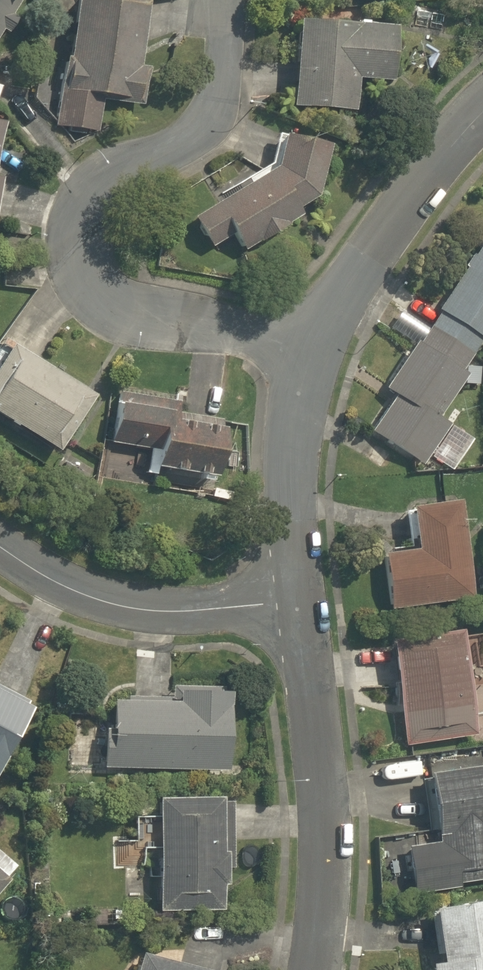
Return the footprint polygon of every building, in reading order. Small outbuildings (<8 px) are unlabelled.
[(0,29),(6,33),(16,16),(10,13),(17,0),(0,0),(0,29)] [(53,125),(96,131),(101,100),(141,106),(147,68),(136,67),(146,2),(132,0),(74,0),(66,56),(63,56),(53,125)] [(291,107),(351,110),(353,79),(390,82),(393,28),(296,22),(291,107)] [(225,233),(236,249),(293,212),(291,209),(308,197),(321,145),(285,134),(268,171),(192,221),(207,245),(225,233)] [(420,466),(448,425),(435,416),(455,385),(476,383),(477,368),(462,366),(480,339),(482,341),(482,240),(472,257),(469,255),(461,266),(463,267),(434,310),(438,313),(418,342),(414,339),(382,387),(394,395),(370,432),(420,466)] [(0,354),(0,416),(56,451),(91,393),(8,342),(0,354)] [(145,467),(211,478),(222,418),(174,410),(176,403),(114,392),(105,442),(148,450),(145,467)] [(468,598),(455,502),(401,509),(407,551),(379,555),(386,609),(468,598)] [(386,642),(403,747),(472,736),(455,631),(386,642)] [(99,768),(225,772),(227,693),(218,693),(218,686),(172,684),(172,697),(125,696),(124,701),(110,701),(109,728),(101,727),(99,768)] [(4,756),(2,755),(27,708),(23,706),(26,701),(0,687),(0,763),(4,756)] [(458,888),(457,882),(482,879),(482,766),(426,773),(436,843),(406,847),(412,894),(458,888)] [(155,910),(219,909),(218,883),(224,883),(224,871),(233,871),(232,801),(218,802),(218,798),(154,799),(154,811),(140,812),(141,841),(153,841),(155,910)] [(4,881),(0,877),(9,867),(0,859),(0,885),(4,881)] [(426,969),(482,969),(482,899),(429,908),(438,963),(425,965),(426,969)] [(133,954),(129,969),(194,969),(133,954)]
